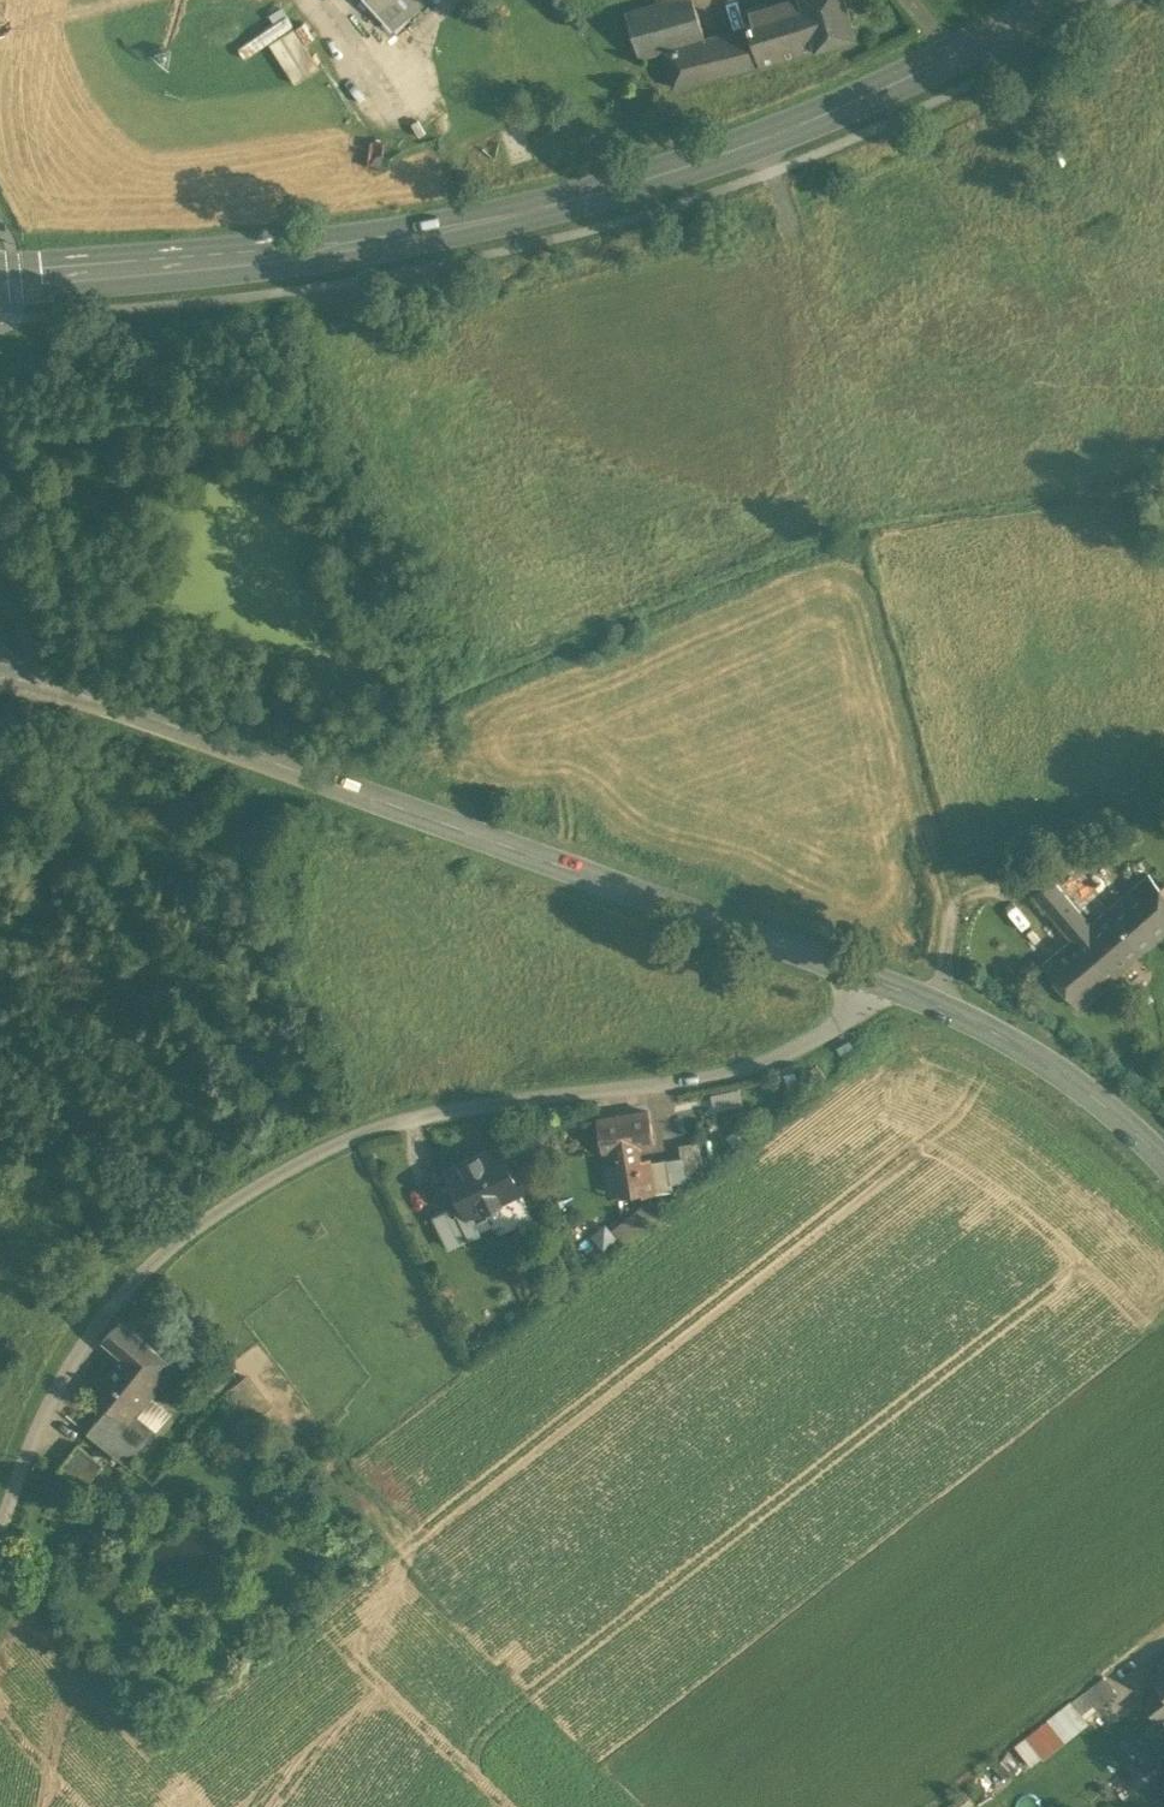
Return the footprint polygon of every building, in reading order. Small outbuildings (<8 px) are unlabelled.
[(377,9),(388,0),(369,0),(377,9)] [(377,9),(392,27),(424,0),(388,0),(377,9)] [(623,10),(640,56),(664,49),(703,36),(692,0),(657,0),(623,10)] [(736,10),(738,16),(744,14),(747,24),(760,63),(815,46),(800,0),(767,0),(736,10)] [(815,46),(856,33),(845,0),(800,0),(815,46)] [(295,81),(321,66),(306,40),(314,35),(305,20),(296,26),(287,11),(237,41),(246,55),(270,40),(295,81)] [(747,24),(703,36),(664,49),(674,84),(760,63),(747,24)] [(1107,908),(1143,951),(1163,933),(1163,888),(1150,871),(1107,908)] [(1053,877),(1035,893),(1072,937),(1076,933),(1093,919),(1084,907),(1081,910),(1053,877)] [(1143,951),(1107,908),(1093,919),(1076,933),(1112,977),(1143,951)] [(1112,977),(1076,933),(1072,937),(1044,960),(1081,1003),(1112,977)] [(716,1101),(742,1098),(741,1087),(715,1091),(716,1101)] [(650,1109),(598,1117),(604,1150),(635,1145),(655,1142),(650,1109)] [(699,1140),(680,1143),(682,1156),(686,1176),(705,1173),(699,1140)] [(496,1145),(450,1167),(448,1164),(447,1165),(465,1201),(471,1214),(518,1192),(520,1195),(521,1194),(496,1141),(495,1142),(496,1145)] [(635,1145),(604,1150),(610,1190),(641,1185),(643,1193),(655,1191),(650,1160),(637,1162),(635,1145)] [(682,1156),(668,1157),(672,1181),(686,1179),(686,1176),(682,1156)] [(668,1157),(650,1160),(655,1191),(673,1189),(672,1181),(668,1157)] [(465,1201),(451,1208),(459,1226),(474,1219),(471,1214),(465,1201)] [(653,1201),(622,1225),(631,1237),(662,1213),(653,1201)] [(451,1208),(436,1215),(450,1245),(464,1238),(459,1226),(451,1208)] [(474,1219),(459,1226),(464,1238),(480,1231),(474,1219)] [(177,1365),(121,1317),(104,1337),(116,1347),(160,1385),(177,1365)] [(116,1347),(87,1385),(110,1403),(111,1403),(132,1419),(133,1419),(160,1385),(116,1347)] [(250,1372),(231,1384),(241,1400),(260,1388),(250,1372)] [(132,1419),(111,1403),(110,1403),(99,1418),(118,1433),(108,1446),(114,1452),(112,1455),(115,1458),(117,1455),(129,1464),(152,1434),(133,1419),(132,1419)] [(99,1418),(98,1417),(88,1431),(108,1446),(118,1433),(99,1418)] [(103,1461),(79,1442),(59,1467),(84,1486),(103,1461)] [(1152,1675),(1161,1686),(1163,1690),(1163,1665),(1152,1675)] [(1105,1676),(1072,1701),(1085,1716),(1117,1691),(1105,1676)] [(1143,1702),(1157,1719),(1163,1714),(1163,1690),(1161,1686),(1143,1702)]
